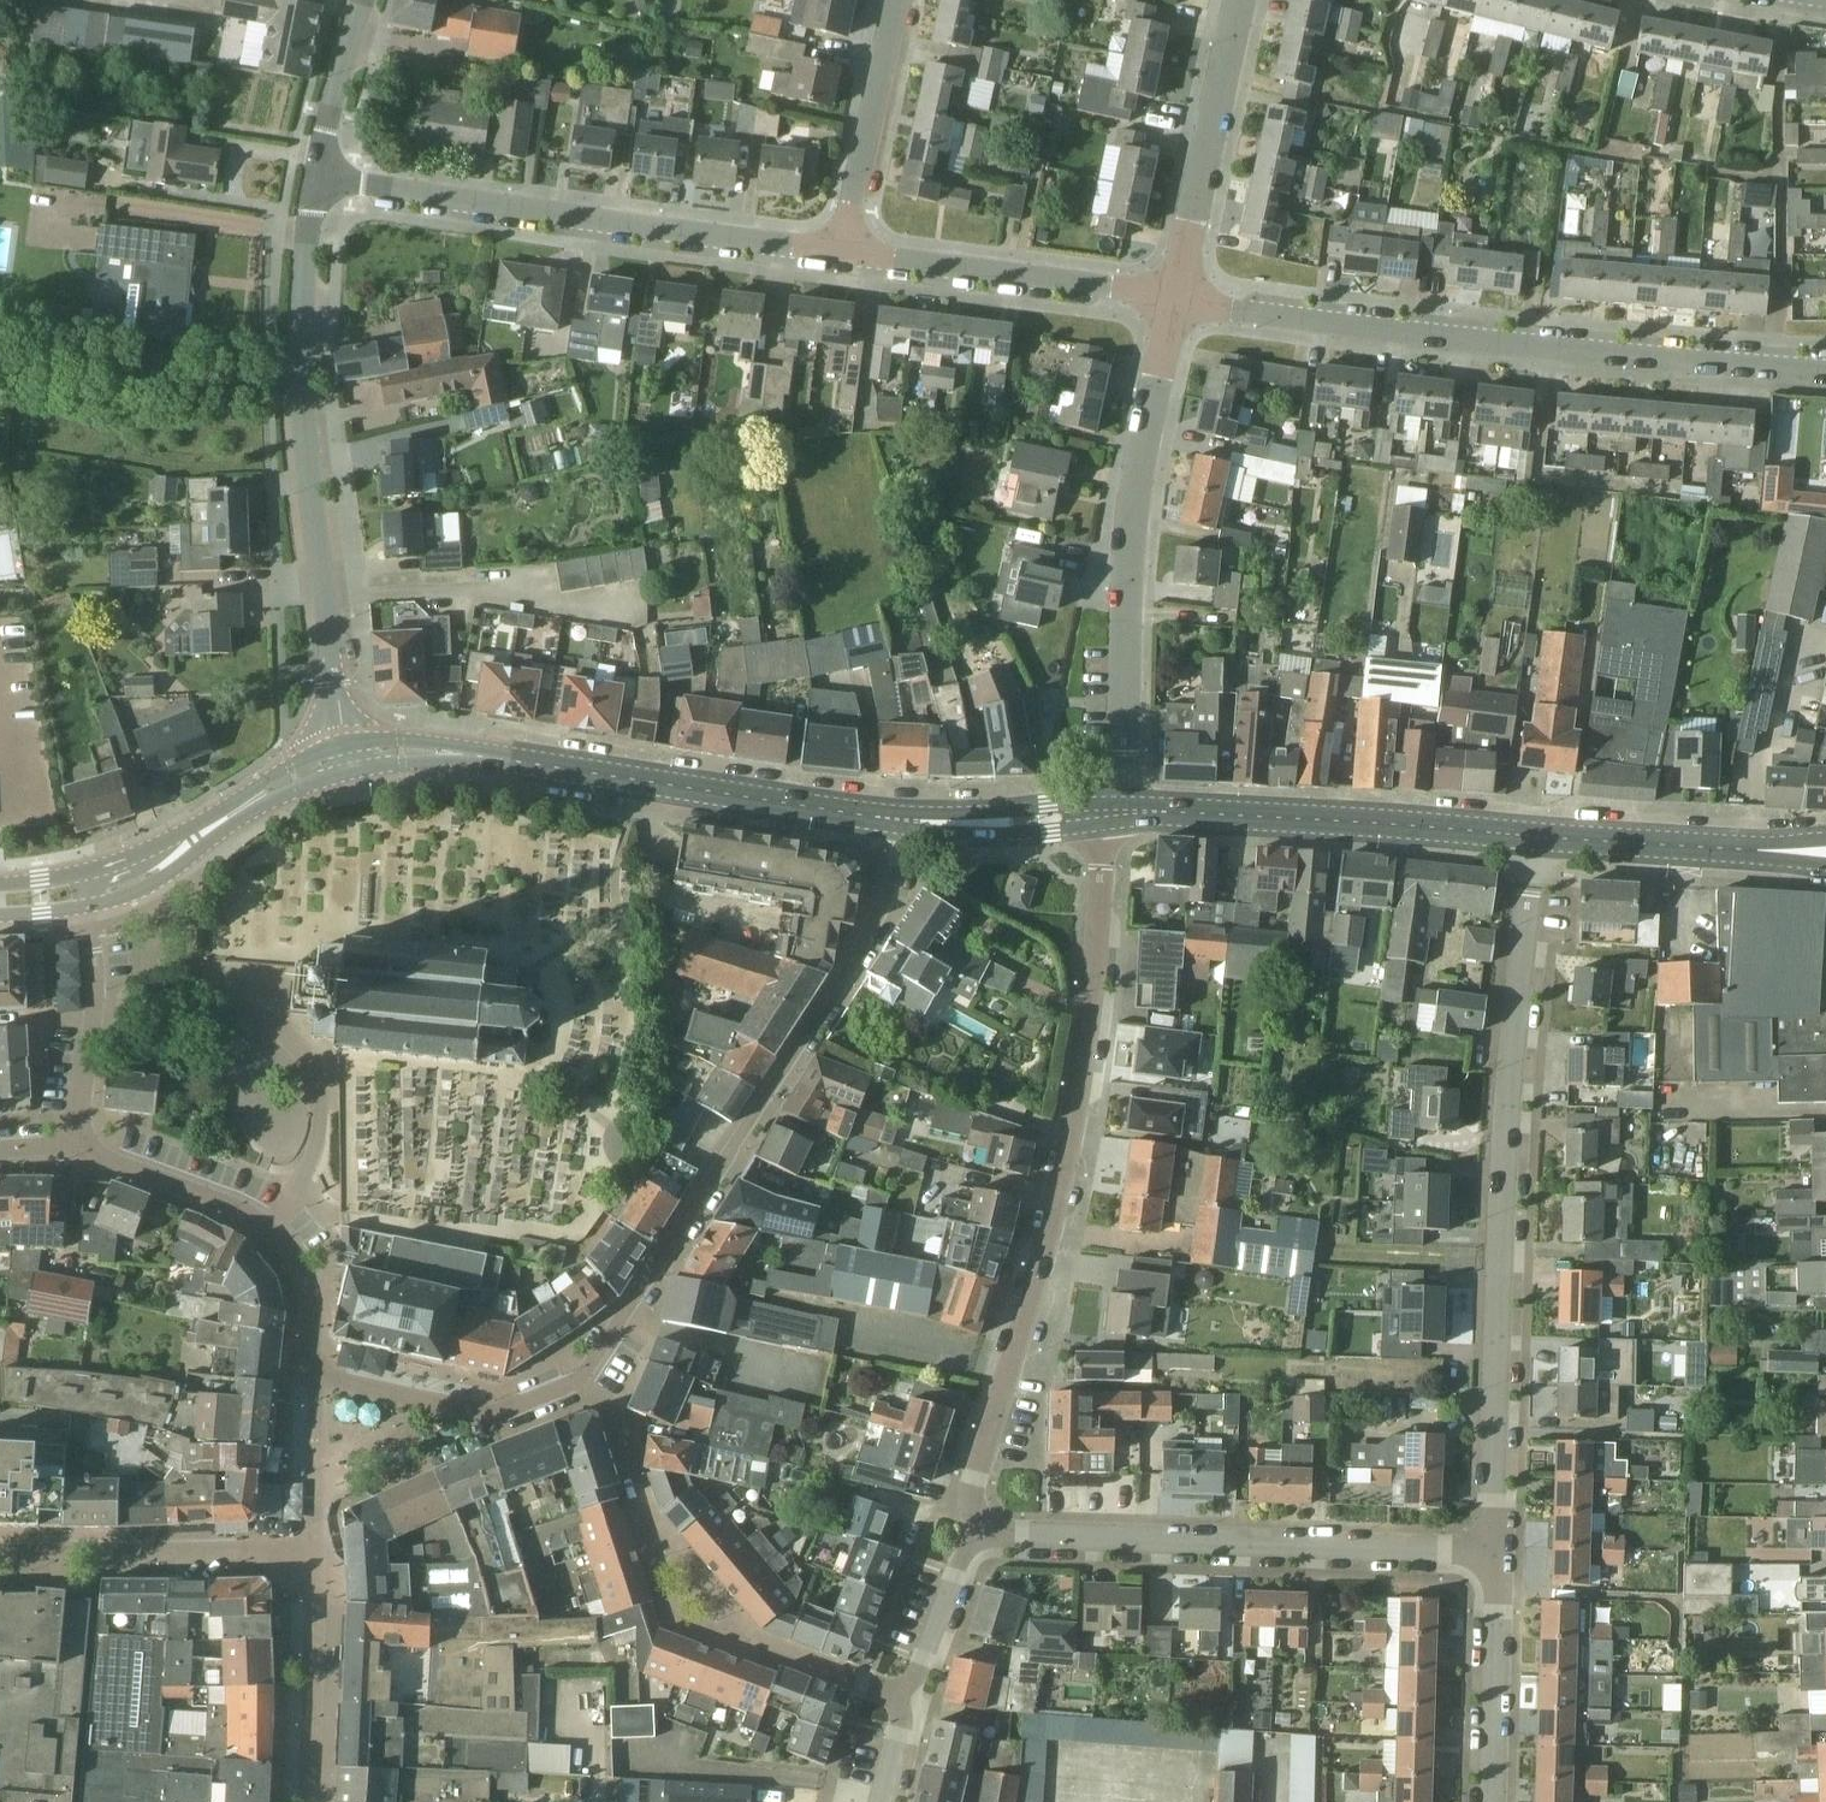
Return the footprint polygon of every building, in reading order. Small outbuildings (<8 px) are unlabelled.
[(279,6),(280,0),(229,0),(225,21),(271,30),(263,71),(309,80),(322,14),(279,6)] [(414,31),(432,34),(433,31),(470,37),(467,54),(515,61),(522,18),(439,4),(440,0),(396,0),(390,26),(414,31)] [(789,24),(806,28),(845,36),(853,0),(794,0),(789,24)] [(940,8),(966,13),(969,0),(942,0),(940,8)] [(1290,13),(1326,21),(1340,24),(1359,28),(1363,12),(1334,6),(1336,0),(1293,0),(1290,13)] [(1442,7),(1476,16),(1480,0),(1444,0),(1442,7)] [(1476,16),(1509,24),(1516,0),(1480,0),(1476,16)] [(1543,33),(1551,0),(1516,0),(1509,24),(1506,39),(1513,41),(1521,43),(1525,28),(1543,33)] [(1576,42),(1585,6),(1562,0),(1551,0),(1543,33),(1576,42)] [(1155,8),(1130,3),(1127,20),(1134,22),(1126,56),(1161,63),(1168,28),(1152,25),(1155,8)] [(1585,6),(1576,42),(1575,41),(1571,55),(1571,56),(1584,59),(1588,45),(1610,50),(1619,15),(1585,6)] [(36,46),(106,55),(110,19),(110,17),(35,7),(36,46)] [(966,13),(940,8),(933,41),(969,48),(972,32),(963,30),(966,13)] [(641,23),(646,22),(650,19),(649,18),(649,13),(645,10),(640,10),(636,15),(637,17),(637,20),(641,23)] [(1310,52),(1317,54),(1320,37),(1323,37),(1326,21),(1290,13),(1283,46),(1310,52)] [(106,55),(192,66),(199,30),(110,19),(106,55)] [(1432,20),(1427,40),(1441,43),(1446,24),(1432,20)] [(1643,20),(1636,53),(1669,59),(1675,26),(1643,20)] [(1356,44),(1359,28),(1340,24),(1336,40),(1338,41),(1356,44)] [(1675,26),(1669,59),(1701,65),(1707,32),(1675,26)] [(1720,88),(1730,89),(1739,38),(1707,32),(1701,65),(1697,83),(1720,88)] [(749,34),(744,53),(798,64),(799,62),(800,62),(804,46),(749,34)] [(1513,41),(1506,39),(1504,39),(1499,37),(1494,56),(1508,59),(1513,41)] [(1739,38),(1730,89),(1736,91),(1746,92),(1750,76),(1765,79),(1772,44),(1739,38)] [(1436,61),(1441,43),(1427,40),(1423,58),(1436,61)] [(687,42),(685,59),(700,61),(702,44),(687,42)] [(1306,68),(1310,52),(1283,46),(1276,79),(1288,81),(1285,95),(1309,100),(1311,86),(1312,87),(1315,70),(1306,68)] [(980,65),(1003,70),(1009,71),(1012,55),(983,49),(980,65)] [(1578,81),(1584,59),(1571,56),(1571,55),(1564,53),(1558,76),(1572,80),(1578,81)] [(1153,99),(1161,63),(1126,56),(1119,90),(1113,89),(1115,82),(1085,76),(1078,110),(1104,116),(1122,120),(1131,122),(1133,112),(1135,112),(1138,96),(1153,99)] [(1503,78),(1508,59),(1494,56),(1489,75),(1503,78)] [(838,70),(800,62),(799,62),(798,64),(795,78),(775,74),(771,94),(830,107),(838,70)] [(921,97),(947,102),(966,106),(970,88),(961,86),(964,72),(928,64),(921,97)] [(980,65),(976,82),(1000,87),(1003,70),(980,65)] [(1621,71),(1616,96),(1632,100),(1637,75),(1621,71)] [(1654,91),(1669,94),(1673,75),(1666,73),(1658,72),(1654,91)] [(1572,80),(1558,76),(1554,91),(1568,95),(1572,80)] [(489,113),(484,150),(496,152),(496,154),(525,158),(532,108),(547,110),(551,85),(513,80),(509,105),(503,104),(502,115),(489,113)] [(1062,95),(1064,85),(1055,82),(1053,93),(1062,95)] [(568,104),(570,85),(553,84),(551,102),(568,104)] [(1757,111),(1771,114),(1774,87),(1761,85),(1757,111)] [(1797,100),(1816,99),(1816,85),(1796,85),(1797,100)] [(1816,85),(1816,99),(1825,99),(1825,85),(1816,85)] [(484,150),(489,113),(487,112),(489,96),(461,92),(461,94),(425,88),(420,123),(417,122),(416,129),(419,129),(417,143),(483,152),(484,150)] [(633,92),(603,88),(596,132),(577,129),(571,165),(609,170),(615,134),(627,136),(631,108),(633,92)] [(1730,89),(1720,88),(1717,105),(1733,108),(1736,91),(1730,89)] [(1420,92),(1405,89),(1400,108),(1415,111),(1420,92)] [(1669,94),(1654,91),(1651,110),(1663,113),(1665,113),(1669,94)] [(1306,114),(1309,100),(1285,95),(1282,109),(1270,106),(1263,139),(1289,145),(1293,128),(1302,130),(1306,114)] [(1046,99),(1033,96),(1029,113),(1043,116),(1046,99)] [(6,170),(35,169),(33,97),(4,98),(6,170)] [(949,137),(963,140),(983,144),(986,129),(953,122),(953,120),(944,118),(947,102),(921,97),(915,130),(940,135),(949,137)] [(1453,102),(1439,98),(1435,113),(1449,116),(1453,102)] [(1331,115),(1327,105),(1318,109),(1323,119),(1331,115)] [(1465,105),(1461,124),(1482,128),(1486,110),(1465,105)] [(1733,108),(1717,105),(1714,122),(1729,125),(1733,108)] [(756,136),(759,111),(741,106),(739,135),(756,136)] [(627,136),(622,168),(628,169),(637,108),(631,108),(627,136)] [(782,116),(759,111),(756,136),(780,139),(782,116)] [(1071,117),(1056,114),(1053,131),(1068,134),(1071,117)] [(1669,116),(1658,114),(1653,144),(1664,146),(1669,116)] [(1123,149),(1116,183),(1150,190),(1158,155),(1141,152),(1145,135),(1120,130),(1122,120),(1104,116),(1098,144),(1123,149)] [(1704,153),(1710,120),(1691,116),(1684,149),(1704,153)] [(665,118),(664,125),(641,122),(634,174),(672,179),(677,145),(689,147),(692,121),(677,119),(665,118)] [(1431,148),(1435,125),(1405,119),(1403,131),(1408,132),(1406,143),(1431,148)] [(186,129),(136,121),(129,170),(150,173),(148,183),(178,187),(179,181),(216,186),(221,153),(184,147),(186,129)] [(1784,124),(1784,146),(1798,146),(1798,124),(1784,124)] [(949,137),(940,135),(915,130),(908,162),(933,168),(937,151),(946,153),(949,137)] [(1286,161),(1289,145),(1263,139),(1256,171),(1306,182),(1325,187),(1328,171),(1286,161)] [(983,144),(963,140),(959,156),(979,160),(983,144)] [(738,147),(701,142),(696,182),(733,187),(738,147)] [(1670,152),(1668,160),(1681,162),(1683,146),(1674,145),(1673,152),(1670,152)] [(800,154),(765,151),(760,190),(797,194),(799,174),(815,176),(819,148),(801,146),(800,154)] [(1817,151),(1817,165),(1825,165),(1825,150),(1817,151)] [(1797,165),(1817,165),(1817,151),(1797,151),(1797,165)] [(1570,171),(1578,172),(1582,173),(1583,166),(1585,159),(1573,157),(1570,171)] [(88,164),(50,158),(46,182),(85,188),(88,164)] [(930,185),(933,168),(908,162),(901,195),(969,210),(972,194),(954,190),(930,185)] [(1325,187),(1306,182),(1256,171),(1249,204),(1275,210),(1279,193),(1321,203),(1325,187)] [(1150,190),(1116,183),(1108,217),(1101,216),(1098,234),(1123,239),(1126,222),(1143,226),(1150,190)] [(1743,184),(1741,207),(1774,210),(1777,187),(1743,184)] [(1002,216),(1003,217),(1021,220),(1027,189),(1008,185),(1002,216)] [(1289,213),(1275,210),(1249,204),(1242,237),(1253,239),(1250,253),(1273,258),(1276,245),(1277,245),(1280,229),(1285,230),(1289,213)] [(1609,212),(1594,211),(1593,231),(1607,232),(1609,212)] [(1797,229),(1801,229),(1817,229),(1817,214),(1797,214),(1797,222),(1797,229)] [(1817,229),(1825,229),(1825,214),(1817,214),(1817,229)] [(1663,217),(1661,236),(1675,238),(1677,218),(1663,217)] [(1343,272),(1379,276),(1385,224),(1349,220),(1348,230),(1331,228),(1328,253),(1345,255),(1343,272)] [(1787,222),(1787,237),(1791,237),(1801,237),(1801,229),(1797,229),(1797,222),(1787,222)] [(1730,242),(1744,244),(1746,224),(1731,223),(1730,242)] [(1385,224),(1379,276),(1414,281),(1416,264),(1433,266),(1437,231),(1385,224)] [(1447,285),(1483,289),(1487,254),(1489,238),(1453,234),(1454,226),(1438,224),(1437,231),(1433,266),(1449,268),(1447,285)] [(91,330),(134,335),(181,340),(187,293),(193,293),(194,296),(196,296),(195,294),(194,291),(193,289),(193,286),(193,284),(194,275),(194,272),(195,270),(197,268),(198,266),(199,264),(198,263),(196,266),(190,265),(194,239),(103,229),(100,256),(136,260),(133,286),(129,286),(126,312),(117,311),(111,304),(94,303),(91,330)] [(1593,231),(1591,249),(1598,250),(1605,250),(1607,232),(1593,231)] [(1659,255),(1667,256),(1674,257),(1675,238),(1661,236),(1659,255)] [(1728,262),(1736,262),(1742,263),(1743,260),(1743,259),(1744,244),(1730,242),(1729,254),(1728,262)] [(1598,250),(1591,249),(1564,247),(1562,261),(1559,298),(1594,301),(1597,264),(1598,250)] [(1597,264),(1594,301),(1628,304),(1631,267),(1632,252),(1605,250),(1598,250),(1597,264)] [(1487,254),(1483,289),(1519,294),(1521,277),(1537,279),(1541,254),(1523,252),(1522,259),(1487,254)] [(1662,307),(1666,270),(1667,256),(1659,255),(1650,255),(1649,269),(1631,267),(1628,304),(1662,307)] [(1736,262),(1734,277),(1731,313),(1766,316),(1769,280),(1770,265),(1769,261),(1743,260),(1742,263),(1736,262)] [(566,273),(502,264),(496,307),(520,310),(518,325),(557,331),(566,273)] [(1700,274),(1684,272),(1666,270),(1662,307),(1678,308),(1697,308),(1700,274)] [(439,283),(438,273),(423,273),(424,284),(439,283)] [(1731,313),(1734,277),(1700,274),(1697,308),(1697,310),(1731,313)] [(633,283),(594,277),(589,313),(588,322),(573,320),(567,358),(597,363),(599,352),(622,355),(625,336),(627,316),(633,283)] [(1817,295),(1825,295),(1825,280),(1817,281),(1817,295)] [(1797,281),(1797,283),(1797,296),(1817,295),(1817,281),(1797,281)] [(640,318),(638,338),(637,345),(638,346),(657,348),(661,348),(664,321),(692,324),(696,291),(658,286),(654,318),(640,317),(640,318)] [(739,364),(754,367),(754,364),(763,300),(726,295),(721,335),(722,336),(720,349),(740,352),(739,364)] [(817,343),(823,304),(792,298),(781,367),(768,366),(762,409),(787,412),(789,398),(792,398),(801,341),(817,343)] [(855,309),(823,304),(817,343),(834,345),(830,377),(844,379),(840,410),(854,411),(860,365),(846,364),(855,309)] [(449,359),(439,308),(420,311),(419,306),(398,310),(404,340),(336,351),(340,383),(380,377),(409,371),(408,367),(449,359)] [(893,338),(910,340),(913,314),(880,310),(871,379),(887,381),(893,338)] [(937,389),(940,370),(942,354),(946,318),(913,314),(910,340),(927,343),(921,387),(937,389)] [(627,316),(625,336),(638,338),(640,318),(627,316)] [(976,349),(979,323),(946,318),(942,354),(958,356),(959,347),(976,349)] [(1013,327),(979,323),(976,349),(993,351),(991,360),(1008,363),(1013,327)] [(1081,378),(1077,394),(1103,400),(1110,367),(1098,364),(1102,350),(1079,345),(1072,376),(1081,378)] [(655,363),(657,348),(638,346),(636,361),(652,363),(655,363)] [(1205,399),(1240,407),(1246,381),(1290,391),(1289,399),(1303,402),(1308,370),(1250,360),(1228,354),(1224,369),(1212,366),(1205,399)] [(496,355),(409,371),(380,377),(385,405),(474,389),(478,412),(506,406),(496,355)] [(762,409),(768,366),(754,364),(754,367),(751,392),(745,391),(741,418),(762,409)] [(1325,406),(1341,408),(1346,370),(1318,366),(1311,423),(1323,425),(1325,406)] [(956,372),(940,370),(937,389),(953,390),(956,372)] [(1374,373),(1346,370),(1341,408),(1358,410),(1355,429),(1367,430),(1374,373)] [(1003,396),(1005,379),(1005,377),(989,375),(987,394),(1003,396)] [(1420,432),(1422,418),(1427,380),(1399,376),(1392,431),(1378,429),(1373,463),(1391,466),(1393,458),(1396,434),(1403,435),(1403,430),(1420,432)] [(1455,384),(1427,380),(1422,418),(1438,420),(1436,439),(1447,440),(1455,384)] [(936,401),(937,389),(921,387),(920,399),(936,401)] [(1499,447),(1507,390),(1479,387),(1471,444),(1499,447)] [(1507,390),(1499,447),(1527,451),(1535,394),(1507,390)] [(1096,433),(1103,400),(1077,394),(1073,411),(1064,409),(1061,425),(1096,433)] [(876,408),(876,409),(878,419),(901,420),(903,398),(877,396),(876,408)] [(1588,433),(1591,399),(1559,396),(1556,430),(1588,433)] [(1239,453),(1269,460),(1272,447),(1266,446),(1270,431),(1237,423),(1240,407),(1205,399),(1198,432),(1233,440),(1242,441),(1239,453)] [(1591,399),(1588,433),(1621,436),(1624,402),(1591,399)] [(523,409),(529,429),(552,423),(546,402),(523,409)] [(1029,402),(1026,418),(1046,422),(1050,406),(1029,402)] [(1624,402),(1621,436),(1620,451),(1635,453),(1637,437),(1653,438),(1656,405),(1624,402)] [(1656,405),(1653,438),(1686,441),(1689,408),(1656,405)] [(506,406),(478,412),(464,414),(467,430),(509,422),(506,406)] [(1689,408),(1686,441),(1719,444),(1722,411),(1689,408)] [(1766,429),(1753,428),(1754,414),(1722,411),(1719,444),(1718,459),(1723,460),(1723,467),(1762,471),(1766,429)] [(1299,431),(1297,455),(1314,457),(1315,450),(1316,433),(1299,431)] [(382,475),(383,498),(406,497),(406,495),(436,493),(433,439),(408,441),(408,444),(393,445),(394,458),(387,458),(388,475),(382,475)] [(1371,445),(1357,443),(1356,457),(1370,459),(1371,445)] [(1070,456),(1017,445),(1011,475),(1012,475),(1013,474),(1021,476),(1013,511),(1051,518),(1058,484),(1064,485),(1070,456)] [(1315,450),(1314,457),(1317,457),(1334,460),(1335,453),(1315,450)] [(1517,481),(1532,482),(1535,453),(1520,451),(1517,481)] [(1197,456),(1190,489),(1222,497),(1238,500),(1244,473),(1294,485),(1295,479),(1296,465),(1269,460),(1239,453),(1236,464),(1197,456)] [(1565,468),(1585,470),(1586,455),(1566,454),(1565,468)] [(1297,455),(1296,465),(1295,479),(1312,480),(1312,478),(1314,457),(1297,455)] [(1586,455),(1585,470),(1603,472),(1605,457),(1586,455)] [(1391,466),(1415,469),(1416,461),(1393,458),(1391,466)] [(1707,477),(1721,478),(1723,467),(1723,460),(1718,459),(1709,458),(1707,477)] [(1459,477),(1460,464),(1425,460),(1423,472),(1459,477)] [(1650,479),(1651,465),(1630,463),(1629,477),(1650,479)] [(1651,465),(1650,479),(1668,481),(1669,466),(1651,465)] [(639,475),(641,504),(661,499),(659,474),(639,475)] [(1467,489),(1506,494),(1507,480),(1498,479),(1468,475),(1467,489)] [(1705,496),(1712,497),(1719,498),(1721,478),(1707,477),(1705,496)] [(189,480),(191,526),(248,523),(247,491),(218,492),(218,479),(189,480)] [(154,504),(177,505),(179,483),(156,481),(154,504)] [(538,486),(529,482),(523,484),(520,490),(522,496),(531,501),(537,498),(540,492),(538,486)] [(1222,497),(1190,489),(1182,523),(1215,530),(1222,497)] [(1789,494),(1788,513),(1825,518),(1825,497),(1789,494)] [(1419,565),(1427,510),(1426,510),(1395,506),(1392,505),(1386,561),(1419,565)] [(440,514),(384,517),(387,557),(430,554),(431,570),(462,568),(461,543),(442,544),(440,514)] [(1825,552),(1825,519),(1785,514),(1736,751),(1753,754),(1758,730),(1767,732),(1788,633),(1783,632),(1786,616),(1812,621),(1825,552)] [(248,523),(191,526),(179,526),(181,554),(180,555),(180,571),(221,569),(220,557),(250,556),(248,523)] [(1218,543),(1248,549),(1251,534),(1221,527),(1218,543)] [(1065,575),(1050,571),(1054,555),(1056,555),(1056,554),(1017,545),(1012,564),(1024,566),(1016,600),(1003,597),(998,617),(1037,627),(1042,606),(1057,609),(1057,608),(1056,607),(1059,592),(1061,592),(1065,575)] [(642,549),(630,551),(635,581),(647,579),(642,549)] [(1242,574),(1218,572),(1220,553),(1179,549),(1175,584),(1216,588),(1214,608),(1238,610),(1242,574)] [(111,552),(112,588),(158,586),(156,550),(111,552)] [(630,551),(615,554),(620,584),(635,581),(630,551)] [(615,554),(601,556),(606,586),(620,584),(615,554)] [(586,559),(589,573),(591,588),(606,586),(601,556),(586,559)] [(557,578),(589,573),(586,559),(555,564),(557,578)] [(591,588),(589,573),(557,578),(560,594),(591,588)] [(1242,577),(1242,592),(1251,592),(1255,588),(1256,578),(1242,577)] [(1445,589),(1452,590),(1453,583),(1446,582),(1445,589)] [(1621,799),(1621,798),(1635,799),(1655,801),(1659,777),(1657,777),(1659,764),(1666,725),(1687,612),(1639,604),(1641,589),(1615,585),(1613,600),(1599,676),(1638,684),(1634,703),(1595,696),(1583,761),(1580,795),(1621,799)] [(241,595),(194,597),(195,617),(195,634),(175,634),(175,648),(167,648),(167,655),(196,654),(196,655),(230,653),(228,616),(242,616),(241,595)] [(1534,613),(1564,617),(1567,600),(1536,596),(1534,613)] [(694,619),(710,618),(709,598),(693,599),(694,619)] [(925,728),(925,726),(923,705),(933,705),(930,684),(918,637),(910,605),(908,598),(879,604),(882,623),(889,659),(898,656),(902,683),(909,681),(917,726),(895,725),(895,718),(899,717),(888,659),(868,664),(869,666),(882,726),(882,775),(926,777),(925,728)] [(910,605),(918,637),(930,684),(933,705),(944,744),(952,778),(995,777),(992,754),(989,755),(987,747),(970,747),(963,713),(959,685),(953,667),(932,599),(910,605)] [(505,625),(520,628),(522,614),(508,611),(505,625)] [(522,614),(520,628),(534,630),(536,616),(522,614)] [(373,635),(375,673),(425,670),(425,669),(435,668),(434,655),(453,653),(450,615),(432,616),(432,618),(432,626),(413,627),(414,632),(373,635)] [(739,619),(742,647),(761,643),(756,616),(739,619)] [(1755,617),(1739,616),(1737,651),(1753,651),(1755,617)] [(889,659),(882,623),(841,631),(841,634),(849,670),(869,666),(868,664),(888,659),(889,659)] [(590,639),(602,641),(605,627),(593,625),(590,639)] [(605,627),(602,641),(614,643),(616,629),(605,627)] [(1519,766),(1547,770),(1565,634),(1545,631),(1533,725),(1525,724),(1519,766)] [(809,678),(849,670),(841,634),(804,643),(809,676),(809,678)] [(1527,634),(1523,658),(1535,659),(1538,635),(1527,634)] [(1565,634),(1547,770),(1575,774),(1581,732),(1573,731),(1585,636),(1565,634)] [(1495,675),(1496,666),(1500,639),(1484,637),(1480,673),(1495,675)] [(760,683),(809,676),(804,643),(803,639),(761,643),(742,647),(746,672),(734,757),(786,764),(793,719),(752,714),(753,708),(758,706),(760,683)] [(657,651),(661,680),(693,677),(690,647),(657,651)] [(702,752),(734,757),(746,672),(742,647),(718,652),(716,704),(710,703),(708,718),(702,752)] [(661,680),(657,651),(657,649),(647,650),(651,679),(641,679),(638,701),(637,700),(636,708),(631,741),(655,745),(661,706),(658,681),(661,680)] [(505,720),(513,670),(494,666),(495,657),(472,653),(468,681),(482,683),(477,712),(481,713),(481,712),(490,714),(489,718),(505,720)] [(551,694),(556,667),(534,663),(535,657),(516,654),(513,670),(505,720),(520,723),(521,719),(529,720),(529,721),(533,722),(538,692),(551,694)] [(1439,690),(1442,662),(1367,655),(1356,764),(1355,788),(1391,789),(1393,768),(1403,769),(1405,756),(1405,751),(1395,749),(1400,701),(1411,702),(1437,705),(1439,690)] [(1168,704),(1167,710),(1164,781),(1190,783),(1192,778),(1209,778),(1210,784),(1216,784),(1217,760),(1218,748),(1214,748),(1217,692),(1223,692),(1225,659),(1205,658),(1203,692),(1196,691),(1196,705),(1168,704)] [(959,685),(963,713),(981,710),(987,747),(989,755),(992,754),(995,777),(1037,776),(1034,749),(1030,750),(1022,701),(1007,666),(965,680),(959,685)] [(462,683),(462,667),(446,667),(446,683),(462,683)] [(572,731),(587,734),(595,683),(576,680),(578,671),(556,667),(551,694),(565,696),(560,726),(563,727),(564,726),(572,727),(572,731)] [(425,670),(375,673),(377,699),(383,706),(426,703),(426,693),(436,692),(435,668),(425,669),(425,670)] [(1281,669),(1278,693),(1293,695),(1286,747),(1271,747),(1268,787),(1295,788),(1295,787),(1309,703),(1312,674),(1281,669)] [(1309,703),(1295,787),(1335,788),(1336,764),(1341,723),(1332,722),(1336,695),(1361,698),(1364,679),(1312,673),(1312,674),(1309,703)] [(638,701),(641,679),(638,678),(638,680),(616,677),(614,687),(595,683),(587,734),(602,736),(603,732),(612,733),(612,734),(615,735),(620,705),(636,708),(637,700),(638,701)] [(156,696),(155,679),(125,680),(126,698),(156,696)] [(858,699),(856,695),(810,689),(801,766),(859,772),(859,748),(858,734),(859,734),(865,733),(865,725),(858,699)] [(1237,786),(1268,787),(1271,747),(1278,693),(1247,689),(1238,763),(1237,786)] [(1436,749),(1433,790),(1463,792),(1472,692),(1439,690),(1437,705),(1435,717),(1435,723),(1453,724),(1451,750),(1436,749)] [(1517,696),(1472,692),(1463,792),(1506,795),(1508,766),(1494,765),(1497,727),(1515,729),(1517,696)] [(672,747),(702,752),(708,718),(710,703),(680,698),(672,747)] [(96,709),(106,740),(111,739),(123,735),(113,704),(96,709)] [(925,728),(926,777),(952,778),(944,744),(933,705),(923,705),(925,726),(925,728)] [(1435,723),(1435,717),(1410,714),(1405,751),(1405,756),(1403,769),(1401,788),(1427,791),(1435,723)] [(211,750),(198,716),(159,732),(156,725),(137,733),(157,783),(194,768),(190,758),(211,750)] [(1666,725),(1659,764),(1677,765),(1677,767),(1684,767),(1683,787),(1716,789),(1719,736),(1680,734),(1680,725),(1666,725)] [(1768,770),(1766,806),(1766,808),(1802,809),(1809,769),(1816,733),(1798,730),(1793,757),(1773,756),(1772,770),(1768,770)] [(1802,809),(1825,811),(1825,735),(1823,745),(1825,745),(1824,770),(1809,769),(1802,809)] [(121,773),(111,739),(106,740),(90,745),(101,779),(66,790),(76,825),(79,833),(135,816),(121,773)] [(685,825),(675,883),(733,893),(736,873),(739,854),(743,834),(685,825)] [(736,873),(733,893),(791,902),(794,883),(797,863),(799,849),(800,844),(771,839),(743,834),(739,854),(736,873)] [(1146,901),(1188,905),(1189,888),(1193,888),(1196,840),(1160,838),(1155,885),(1144,883),(1144,886),(1145,886),(1144,903),(1146,903),(1146,901)] [(1188,905),(1186,927),(1184,957),(1227,960),(1228,943),(1229,930),(1213,929),(1217,841),(1196,840),(1193,888),(1189,888),(1188,905)] [(1278,979),(1279,964),(1288,965),(1290,938),(1290,935),(1259,932),(1261,910),(1277,911),(1279,890),(1294,892),(1297,852),(1258,848),(1256,870),(1253,903),(1237,902),(1235,930),(1229,930),(1228,943),(1227,960),(1226,975),(1278,979)] [(841,925),(854,927),(861,886),(848,884),(846,881),(862,869),(855,860),(839,871),(837,868),(839,856),(799,849),(797,863),(794,883),(791,902),(801,904),(799,917),(782,914),(782,915),(791,917),(841,925)] [(1297,852),(1294,892),(1290,935),(1290,938),(1315,940),(1312,967),(1331,968),(1333,946),(1333,943),(1336,908),(1323,906),(1327,854),(1297,852)] [(1336,908),(1333,943),(1333,946),(1364,949),(1366,918),(1359,918),(1360,906),(1393,909),(1397,861),(1343,855),(1339,879),(1337,904),(1336,908)] [(1444,908),(1448,866),(1400,861),(1396,897),(1386,958),(1426,963),(1432,907),(1444,908)] [(1498,871),(1466,868),(1461,910),(1492,914),(1498,871)] [(1239,869),(1237,902),(1253,903),(1256,870),(1239,869)] [(1037,880),(1019,875),(1010,905),(1028,910),(1037,880)] [(1582,922),(1581,942),(1580,943),(1658,947),(1659,916),(1636,915),(1638,885),(1583,882),(1580,922),(1582,922)] [(921,950),(952,968),(977,983),(989,962),(948,938),(951,933),(955,935),(963,923),(959,920),(963,915),(924,890),(894,935),(914,946),(912,950),(919,953),(921,950)] [(1824,897),(1717,890),(1719,964),(1720,994),(1723,993),(1818,992),(1824,897)] [(841,925),(791,917),(788,936),(779,935),(776,958),(790,963),(809,970),(829,976),(834,968),(838,940),(841,925)] [(1461,957),(1469,958),(1492,962),(1496,932),(1465,928),(1461,957)] [(1182,989),(1184,957),(1185,934),(1140,931),(1136,986),(1141,986),(1141,995),(1149,995),(1148,1010),(1175,1012),(1176,988),(1182,989)] [(741,1037),(776,1055),(829,976),(790,963),(776,958),(689,932),(677,974),(754,1000),(760,995),(742,1023),(692,1009),(683,1039),(731,1053),(741,1037)] [(914,946),(894,935),(868,975),(870,976),(869,987),(881,993),(887,989),(881,999),(893,1006),(896,1001),(924,1017),(943,983),(969,998),(977,983),(952,968),(921,950),(919,953),(912,950),(914,946)] [(23,1009),(23,1010),(26,1010),(26,1007),(25,981),(25,979),(24,970),(25,970),(25,968),(24,968),(23,942),(24,942),(24,939),(21,940),(0,941),(0,1010),(23,1009)] [(488,955),(347,941),(346,949),(328,946),(323,946),(321,968),(298,967),(294,1007),(294,1009),(294,1014),(310,1015),(310,1018),(314,1023),(315,1023),(314,1038),(336,1040),(335,1047),(464,1062),(466,1059),(512,1064),(516,1029),(524,1022),(529,1028),(532,1025),(528,1019),(528,1017),(529,1008),(536,1009),(536,1004),(530,1003),(522,994),(531,987),(528,983),(526,985),(518,975),(518,968),(522,965),(520,962),(516,965),(503,964),(504,957),(500,957),(499,963),(487,962),(488,955)] [(39,959),(46,959),(48,1009),(73,1008),(71,943),(39,944),(39,959)] [(1622,959),(1620,975),(1611,974),(1611,973),(1577,969),(1573,1005),(1607,1009),(1610,990),(1633,993),(1635,977),(1644,978),(1646,961),(1622,959)] [(1656,1006),(1693,1006),(1694,1084),(1725,1083),(1723,993),(1720,994),(1719,964),(1659,964),(1656,1006)] [(1417,988),(1415,1000),(1415,1003),(1436,1006),(1433,1034),(1458,1037),(1459,1026),(1483,1030),(1488,998),(1456,994),(1455,1000),(1439,998),(1440,992),(1417,988)] [(1818,992),(1723,993),(1725,1083),(1780,1082),(1780,1059),(1825,1058),(1825,1015),(1817,1015),(1818,992)] [(1197,1081),(1203,1034),(1146,1026),(1146,1028),(1155,1029),(1153,1043),(1139,1042),(1135,1074),(1197,1081)] [(29,1059),(27,1028),(0,1029),(0,1067),(17,1066),(17,1060),(29,1059)] [(1603,1033),(1603,1050),(1569,1049),(1568,1085),(1623,1087),(1624,1050),(1630,1050),(1630,1034),(1603,1033)] [(741,1037),(731,1053),(722,1068),(738,1077),(755,1088),(777,1055),(776,1055),(741,1037)] [(888,1118),(860,1108),(872,1077),(816,1056),(800,1084),(814,1090),(810,1098),(857,1117),(851,1133),(882,1142),(893,1145),(900,1121),(888,1118)] [(1825,1102),(1825,1058),(1780,1059),(1780,1082),(1781,1104),(1825,1102)] [(24,1111),(31,1104),(31,1098),(29,1059),(17,1060),(17,1066),(0,1067),(0,1115),(24,1111)] [(896,1071),(874,1063),(869,1076),(891,1084),(896,1071)] [(1414,1140),(1415,1128),(1455,1131),(1458,1092),(1447,1091),(1448,1068),(1407,1065),(1405,1090),(1413,1090),(1412,1111),(1391,1110),(1389,1139),(1414,1140)] [(161,1078),(108,1071),(107,1071),(105,1109),(156,1115),(161,1078)] [(168,1084),(167,1088),(169,1088),(181,1089),(183,1073),(175,1073),(171,1072),(169,1072),(168,1084)] [(752,1094),(755,1088),(738,1077),(734,1083),(715,1072),(698,1103),(707,1108),(708,1109),(732,1123),(752,1094)] [(694,1085),(674,1074),(667,1086),(686,1097),(694,1085)] [(910,1090),(923,1093),(926,1084),(901,1076),(898,1086),(910,1090)] [(851,1133),(857,1117),(810,1098),(814,1090),(800,1084),(783,1111),(813,1124),(827,1130),(848,1139),(879,1151),(882,1142),(851,1133)] [(1128,1131),(1202,1140),(1208,1093),(1161,1087),(1158,1103),(1132,1100),(1131,1108),(1127,1108),(1125,1122),(1129,1123),(1128,1131)] [(902,1149),(905,1149),(914,1121),(920,1102),(922,1094),(909,1090),(900,1121),(893,1145),(902,1149)] [(1634,1093),(1634,1108),(1653,1109),(1654,1094),(1634,1093)] [(923,1124),(932,1126),(939,1098),(922,1094),(920,1102),(928,1105),(923,1124)] [(700,1122),(708,1109),(707,1108),(698,1103),(686,1097),(679,1109),(700,1122)] [(1022,1127),(939,1098),(932,1126),(931,1128),(971,1138),(970,1143),(990,1148),(986,1166),(1026,1175),(1033,1145),(1019,1142),(1022,1127)] [(1596,1118),(1620,1119),(1621,1109),(1596,1108),(1596,1115),(1596,1118)] [(672,1122),(693,1134),(700,1122),(679,1109),(672,1122)] [(1595,1132),(1567,1131),(1566,1167),(1596,1168),(1597,1143),(1620,1144),(1620,1119),(1596,1118),(1595,1132)] [(1825,1168),(1825,1135),(1813,1135),(1812,1120),(1788,1121),(1789,1146),(1810,1146),(1811,1169),(1825,1168)] [(664,1135),(686,1147),(693,1134),(672,1122),(664,1135)] [(827,1130),(813,1124),(807,1138),(775,1124),(755,1155),(795,1179),(813,1145),(817,1148),(827,1130)] [(668,1154),(679,1159),(686,1147),(664,1135),(657,1148),(668,1154)] [(1228,1158),(1208,1155),(1209,1151),(1132,1141),(1125,1196),(1243,1211),(1245,1200),(1235,1199),(1240,1160),(1228,1158)] [(1229,1150),(1228,1158),(1240,1160),(1245,1160),(1247,1145),(1237,1143),(1229,1150)] [(905,1149),(902,1149),(897,1164),(922,1173),(927,1156),(905,1149)] [(679,1159),(668,1154),(661,1165),(687,1180),(694,1169),(699,1172),(700,1170),(679,1159)] [(1426,1159),(1396,1158),(1394,1201),(1452,1203),(1453,1189),(1447,1188),(1448,1178),(1449,1178),(1449,1175),(1425,1175),(1426,1159)] [(851,1183),(852,1183),(857,1168),(841,1162),(836,1178),(851,1183)] [(619,1221),(653,1243),(692,1183),(687,1180),(661,1165),(651,1182),(644,1178),(622,1217),(619,1221)] [(1811,1169),(1811,1192),(1773,1193),(1774,1218),(1808,1217),(1815,1217),(1814,1202),(1825,1202),(1825,1168),(1811,1169)] [(0,1179),(0,1247),(11,1248),(17,1178),(0,1179)] [(17,1178),(11,1248),(9,1285),(30,1289),(26,1313),(89,1325),(96,1281),(41,1272),(41,1265),(35,1265),(36,1247),(68,1247),(69,1213),(54,1213),(54,1178),(17,1178)] [(785,1234),(811,1239),(819,1208),(776,1197),(740,1179),(714,1221),(758,1229),(785,1234)] [(1564,1241),(1589,1242),(1589,1257),(1634,1258),(1664,1259),(1664,1240),(1625,1240),(1625,1225),(1630,1225),(1631,1184),(1581,1182),(1580,1200),(1565,1199),(1564,1241)] [(150,1197),(114,1184),(100,1224),(83,1223),(81,1254),(103,1255),(102,1259),(116,1259),(117,1250),(120,1233),(135,1238),(150,1197)] [(865,1206),(886,1210),(890,1194),(870,1188),(870,1189),(866,1201),(865,1206)] [(973,1202),(944,1196),(939,1217),(947,1219),(1012,1234),(1021,1199),(976,1188),(973,1202)] [(1240,1229),(1243,1211),(1125,1196),(1121,1228),(1159,1232),(1161,1221),(1198,1226),(1193,1263),(1312,1279),(1320,1222),(1279,1216),(1276,1233),(1240,1229)] [(1394,1201),(1392,1245),(1423,1245),(1423,1230),(1430,1230),(1430,1231),(1447,1231),(1447,1229),(1446,1229),(1446,1218),(1452,1219),(1452,1203),(1394,1201)] [(857,1249),(893,1255),(901,1213),(886,1210),(865,1206),(857,1249)] [(186,1264),(196,1268),(192,1284),(186,1282),(183,1292),(205,1296),(211,1270),(226,1271),(230,1265),(233,1266),(246,1240),(204,1217),(188,1211),(175,1244),(170,1257),(186,1264)] [(1774,1218),(1774,1231),(1789,1231),(1790,1263),(1825,1262),(1825,1217),(1815,1217),(1808,1217),(1774,1218)] [(956,1271),(996,1283),(1007,1249),(1012,1234),(947,1219),(943,1235),(937,1264),(956,1271)] [(619,1221),(588,1260),(597,1273),(618,1296),(619,1297),(653,1243),(619,1221)] [(697,1250),(733,1271),(758,1229),(714,1221),(697,1250)] [(342,1226),(343,1252),(356,1254),(355,1229),(342,1226)] [(459,1292),(465,1289),(499,1290),(500,1290),(506,1258),(355,1229),(356,1254),(352,1269),(349,1268),(334,1329),(342,1342),(362,1346),(363,1345),(410,1357),(410,1356),(433,1361),(443,1363),(448,1342),(459,1292)] [(826,1242),(811,1239),(785,1234),(780,1262),(779,1264),(793,1267),(797,1268),(821,1272),(826,1244),(825,1244),(826,1242)] [(522,1237),(521,1240),(521,1241),(518,1254),(518,1256),(517,1259),(545,1264),(549,1242),(522,1237)] [(205,1296),(225,1300),(225,1302),(286,1314),(276,1279),(246,1240),(233,1266),(230,1265),(226,1271),(211,1270),(205,1296)] [(816,1297),(830,1300),(840,1247),(826,1244),(821,1272),(797,1268),(793,1267),(779,1264),(770,1263),(766,1283),(754,1281),(751,1295),(765,1298),(767,1290),(769,1288),(816,1297)] [(927,1318),(940,1322),(956,1271),(937,1264),(933,1263),(922,1261),(893,1255),(857,1249),(841,1246),(840,1247),(830,1300),(927,1318)] [(679,1278),(721,1288),(733,1271),(697,1250),(679,1278)] [(1167,1306),(1172,1262),(1134,1257),(1130,1289),(1119,1287),(1118,1296),(1112,1295),(1110,1313),(1107,1312),(1105,1332),(1117,1333),(1148,1337),(1148,1336),(1153,1336),(1166,1338),(1170,1307),(1167,1306)] [(1634,1258),(1589,1257),(1589,1274),(1563,1273),(1561,1323),(1598,1324),(1599,1296),(1615,1296),(1616,1275),(1633,1276),(1634,1258)] [(1825,1314),(1825,1262),(1790,1263),(1710,1265),(1709,1312),(1825,1314)] [(1424,1271),(1390,1270),(1390,1287),(1403,1287),(1402,1314),(1448,1315),(1448,1300),(1444,1300),(1444,1290),(1445,1290),(1445,1287),(1428,1287),(1423,1287),(1424,1271)] [(979,1335),(996,1283),(956,1271),(940,1322),(979,1335)] [(576,1285),(562,1295),(580,1327),(606,1307),(606,1306),(618,1296),(597,1273),(578,1287),(576,1285)] [(732,1294),(730,1290),(721,1288),(679,1278),(675,1277),(664,1321),(819,1351),(833,1354),(839,1316),(817,1311),(817,1313),(732,1294)] [(1312,1281),(1294,1278),(1288,1315),(1306,1318),(1312,1281)] [(532,1358),(516,1322),(519,1320),(515,1291),(500,1290),(499,1290),(465,1289),(459,1292),(448,1342),(443,1363),(504,1376),(532,1358)] [(216,1346),(212,1377),(230,1379),(237,1380),(279,1384),(286,1314),(225,1302),(225,1300),(205,1296),(183,1292),(172,1290),(167,1315),(194,1321),(192,1333),(198,1334),(196,1344),(216,1346)] [(562,1295),(519,1320),(516,1322),(532,1358),(580,1327),(562,1295)] [(1419,1358),(1420,1342),(1427,1342),(1427,1343),(1443,1343),(1443,1341),(1442,1341),(1443,1330),(1447,1331),(1448,1315),(1402,1314),(1401,1341),(1379,1340),(1379,1357),(1419,1358)] [(8,1323),(3,1368),(17,1368),(21,1338),(25,1339),(27,1325),(8,1323)] [(1327,1333),(1309,1332),(1307,1349),(1325,1351),(1327,1333)] [(1803,1333),(1802,1355),(1769,1355),(1769,1373),(1817,1375),(1817,1360),(1825,1360),(1825,1333),(1803,1333)] [(659,1339),(650,1363),(692,1380),(713,1389),(714,1384),(722,1363),(702,1356),(702,1355),(659,1339)] [(1559,1384),(1619,1385),(1619,1368),(1628,1368),(1628,1340),(1599,1340),(1599,1351),(1560,1350),(1559,1384)] [(1686,1343),(1686,1357),(1706,1358),(1706,1343),(1686,1343)] [(1708,1346),(1708,1366),(1736,1366),(1737,1347),(1708,1346)] [(1068,1381),(1092,1381),(1123,1382),(1123,1375),(1154,1376),(1154,1370),(1215,1371),(1215,1358),(1128,1356),(1128,1353),(1076,1352),(1076,1369),(1068,1368),(1068,1381)] [(674,1427),(683,1405),(692,1380),(650,1363),(631,1408),(653,1418),(674,1427)] [(279,1384),(237,1380),(235,1397),(188,1392),(188,1386),(142,1376),(142,1380),(77,1371),(17,1368),(3,1368),(4,1400),(94,1416),(94,1415),(111,1418),(132,1422),(152,1426),(174,1434),(196,1443),(197,1444),(271,1448),(277,1400),(279,1384)] [(1296,1397),(1325,1397),(1325,1381),(1297,1380),(1296,1397)] [(890,1405),(877,1400),(870,1421),(885,1426),(943,1445),(954,1411),(929,1403),(934,1388),(913,1381),(908,1398),(913,1399),(908,1414),(889,1408),(890,1405)] [(1618,1419),(1619,1385),(1559,1384),(1559,1418),(1595,1419),(1595,1418),(1618,1419)] [(801,1465),(804,1449),(810,1431),(792,1427),(797,1403),(770,1396),(768,1402),(764,1420),(742,1415),(746,1397),(718,1390),(714,1411),(706,1445),(726,1450),(752,1455),(755,1455),(767,1457),(769,1458),(769,1459),(800,1466),(801,1465)] [(1050,1394),(1049,1453),(1051,1453),(1051,1472),(1082,1472),(1082,1458),(1115,1458),(1115,1432),(1090,1432),(1090,1419),(1148,1419),(1148,1392),(1050,1394)] [(1148,1392),(1148,1419),(1171,1419),(1171,1392),(1148,1392)] [(1224,1425),(1239,1426),(1240,1395),(1225,1394),(1224,1425)] [(1296,1397),(1293,1397),(1293,1422),(1325,1423),(1325,1397),(1296,1397)] [(714,1411),(686,1405),(677,1425),(694,1430),(692,1443),(650,1437),(646,1468),(689,1475),(750,1486),(755,1455),(726,1450),(706,1445),(714,1411)] [(1724,1427),(1724,1409),(1708,1408),(1708,1427),(1724,1427)] [(584,1523),(623,1511),(615,1486),(621,1485),(620,1483),(609,1449),(609,1448),(609,1446),(608,1447),(597,1410),(557,1423),(556,1423),(554,1424),(568,1470),(570,1475),(570,1476),(577,1497),(576,1497),(577,1499),(581,1510),(581,1511),(584,1523)] [(1654,1411),(1626,1410),(1626,1432),(1653,1433),(1654,1411)] [(1818,1414),(1818,1436),(1821,1436),(1825,1436),(1825,1414),(1818,1414)] [(1658,1417),(1657,1429),(1677,1430),(1677,1418),(1658,1417)] [(108,1437),(129,1441),(132,1422),(111,1418),(108,1437)] [(506,1490),(507,1494),(509,1499),(534,1489),(537,1498),(555,1491),(552,1483),(570,1476),(570,1475),(568,1470),(554,1424),(493,1449),(501,1475),(506,1490)] [(943,1445),(885,1426),(877,1449),(863,1444),(852,1477),(881,1486),(888,1467),(932,1481),(943,1445)] [(61,1528),(65,1528),(65,1527),(67,1482),(65,1482),(68,1431),(0,1427),(0,1527),(40,1527),(55,1527),(61,1527),(61,1528)] [(216,1478),(217,1473),(260,1472),(262,1472),(267,1468),(271,1448),(197,1444),(196,1443),(174,1434),(168,1451),(173,1453),(170,1463),(174,1467),(187,1478),(216,1478)] [(1394,1471),(1407,1471),(1441,1472),(1443,1436),(1394,1434),(1394,1438),(1384,1445),(1351,1443),(1350,1469),(1394,1471)] [(1821,1436),(1818,1436),(1796,1436),(1796,1452),(1821,1453),(1821,1436)] [(1558,1441),(1557,1477),(1591,1478),(1607,1479),(1628,1479),(1628,1466),(1611,1465),(1612,1443),(1558,1441)] [(1193,1499),(1195,1452),(1195,1443),(1165,1442),(1163,1493),(1173,1494),(1173,1498),(1193,1499)] [(1264,1448),(1251,1448),(1249,1501),(1280,1502),(1282,1469),(1264,1468),(1264,1448)] [(507,1494),(506,1490),(501,1475),(493,1449),(436,1472),(454,1512),(458,1510),(463,1524),(462,1524),(473,1549),(476,1556),(491,1618),(539,1617),(539,1611),(524,1567),(507,1572),(485,1501),(507,1494)] [(1282,1449),(1282,1469),(1280,1502),(1312,1504),(1314,1450),(1282,1449)] [(1225,1454),(1195,1452),(1193,1499),(1212,1500),(1212,1495),(1223,1495),(1225,1454)] [(169,1485),(169,1491),(170,1525),(215,1522),(216,1478),(187,1478),(174,1467),(165,1479),(169,1485)] [(692,1486),(689,1475),(646,1468),(662,1512),(663,1513),(680,1533),(708,1509),(710,1507),(693,1486),(692,1486)] [(1394,1471),(1350,1469),(1348,1469),(1348,1480),(1393,1482),(1394,1471)] [(1441,1472),(1407,1471),(1405,1507),(1440,1508),(1441,1472)] [(104,1482),(67,1482),(65,1527),(117,1527),(119,1527),(121,1487),(121,1476),(105,1472),(104,1482)] [(217,1473),(216,1478),(215,1522),(248,1521),(249,1520),(252,1520),(254,1518),(255,1516),(256,1515),(258,1506),(260,1472),(217,1473)] [(476,1556),(473,1549),(462,1524),(463,1524),(458,1510),(454,1512),(436,1472),(378,1498),(398,1539),(439,1520),(457,1564),(476,1556)] [(1590,1514),(1591,1478),(1557,1477),(1556,1513),(1590,1514)] [(1628,1479),(1607,1479),(1607,1491),(1627,1492),(1628,1479)] [(1689,1514),(1703,1515),(1704,1482),(1690,1481),(1689,1514)] [(169,1485),(121,1487),(119,1527),(170,1525),(169,1491),(169,1485)] [(730,1494),(739,1504),(749,1495),(740,1485),(730,1494)] [(728,1492),(710,1507),(708,1509),(680,1533),(679,1533),(680,1535),(681,1534),(701,1558),(737,1527),(726,1515),(738,1505),(728,1492)] [(402,1548),(398,1539),(378,1498),(348,1511),(345,1517),(348,1566),(387,1563),(387,1565),(426,1565),(425,1559),(424,1545),(402,1548)] [(1795,1520),(1825,1520),(1825,1502),(1786,1501),(1785,1519),(1795,1520)] [(633,1542),(623,1511),(584,1523),(564,1530),(564,1531),(568,1544),(568,1545),(584,1540),(589,1556),(633,1542)] [(1589,1533),(1590,1514),(1556,1513),(1554,1548),(1589,1549),(1603,1550),(1625,1551),(1625,1538),(1615,1538),(1615,1537),(1605,1536),(1605,1533),(1589,1533)] [(1794,1549),(1794,1564),(1814,1564),(1814,1550),(1825,1550),(1825,1520),(1795,1520),(1794,1549)] [(747,1539),(737,1527),(701,1558),(721,1581),(769,1541),(759,1530),(747,1539)] [(787,1527),(771,1539),(780,1549),(795,1537),(787,1527)] [(844,1576),(848,1577),(883,1592),(900,1551),(821,1527),(815,1545),(836,1552),(839,1544),(845,1547),(843,1551),(853,1555),(844,1576)] [(551,1549),(568,1544),(564,1531),(556,1533),(550,1546),(551,1549)] [(778,1552),(769,1541),(721,1581),(740,1604),(776,1574),(766,1562),(778,1552)] [(633,1542),(589,1556),(593,1571),(578,1576),(583,1590),(642,1571),(633,1542)] [(440,1543),(424,1545),(425,1559),(441,1558),(440,1543)] [(1588,1585),(1589,1549),(1554,1548),(1553,1584),(1588,1585)] [(1625,1551),(1603,1550),(1603,1563),(1625,1563),(1625,1551)] [(387,1563),(348,1566),(350,1603),(413,1612),(412,1618),(422,1618),(427,1618),(491,1618),(476,1556),(457,1564),(426,1565),(387,1565),(387,1563)] [(1685,1564),(1684,1614),(1713,1615),(1713,1597),(1731,1597),(1731,1565),(1685,1564)] [(642,1571),(583,1590),(587,1604),(602,1600),(607,1614),(596,1618),(597,1619),(604,1616),(651,1602),(652,1601),(642,1571)] [(785,1585),(776,1574),(740,1604),(762,1629),(785,1638),(785,1637),(783,1636),(791,1616),(781,1613),(797,1600),(803,1583),(797,1575),(785,1585)] [(1824,1576),(1821,1577),(1800,1578),(1800,1583),(1800,1602),(1801,1614),(1805,1614),(1825,1614),(1825,1575),(1824,1576)] [(886,1593),(883,1592),(848,1577),(847,1579),(848,1579),(836,1611),(836,1610),(835,1612),(836,1612),(835,1614),(805,1603),(806,1603),(804,1602),(790,1640),(791,1641),(792,1640),(821,1652),(822,1653),(823,1652),(862,1667),(877,1627),(877,1628),(878,1626),(874,1625),(885,1595),(886,1593)] [(1074,1578),(1061,1577),(1061,1591),(1073,1591),(1074,1578)] [(212,1641),(221,1641),(221,1634),(272,1633),(271,1585),(265,1580),(210,1581),(211,1614),(212,1641)] [(168,1613),(168,1612),(168,1581),(104,1581),(88,1751),(129,1753),(161,1755),(162,1733),(164,1698),(164,1687),(166,1641),(168,1613)] [(168,1581),(168,1612),(168,1613),(166,1641),(188,1641),(189,1617),(179,1616),(179,1610),(192,1610),(192,1614),(211,1614),(210,1581),(168,1581)] [(1140,1631),(1141,1590),(1087,1589),(1088,1584),(1086,1584),(1086,1629),(1140,1631)] [(1009,1648),(1014,1648),(1074,1652),(1076,1626),(1018,1621),(1025,1599),(985,1586),(971,1632),(1009,1645),(1009,1648)] [(39,1596),(3,1596),(3,1594),(0,1594),(0,1801),(73,1801),(88,1648),(92,1600),(66,1597),(66,1592),(39,1590),(39,1596)] [(1220,1592),(1181,1591),(1180,1628),(1199,1629),(1199,1651),(1219,1652),(1220,1592)] [(1276,1627),(1276,1594),(1246,1593),(1244,1646),(1258,1647),(1259,1626),(1276,1627)] [(1276,1594),(1276,1627),(1293,1627),(1292,1648),(1306,1649),(1308,1595),(1276,1594)] [(1403,1597),(1401,1633),(1436,1634),(1437,1598),(1403,1597)] [(1592,1602),(1543,1601),(1542,1636),(1611,1638),(1612,1623),(1591,1622),(1592,1602)] [(651,1602),(604,1616),(597,1619),(598,1641),(635,1628),(637,1628),(637,1627),(657,1621),(651,1602)] [(427,1618),(422,1618),(412,1618),(413,1612),(350,1603),(346,1701),(371,1704),(371,1702),(449,1708),(449,1711),(516,1710),(515,1675),(533,1675),(533,1666),(515,1667),(515,1648),(599,1645),(598,1641),(597,1619),(596,1618),(539,1620),(539,1617),(491,1618),(427,1618)] [(1825,1630),(1825,1614),(1805,1614),(1806,1630),(1825,1630)] [(1365,1632),(1390,1633),(1390,1616),(1366,1615),(1365,1632)] [(1703,1633),(1703,1617),(1691,1617),(1691,1633),(1703,1633)] [(637,1628),(635,1628),(638,1670),(644,1673),(674,1684),(682,1664),(690,1641),(660,1630),(660,1631),(657,1621),(637,1627),(637,1628)] [(1354,1632),(1360,1632),(1365,1632),(1366,1622),(1355,1622),(1354,1632)] [(1170,1657),(1171,1628),(1148,1628),(1147,1657),(1170,1657)] [(1389,1646),(1390,1633),(1365,1632),(1365,1645),(1389,1646)] [(273,1659),(272,1633),(221,1634),(221,1641),(222,1658),(192,1658),(193,1686),(240,1685),(273,1684),(272,1659),(273,1659)] [(1436,1634),(1401,1633),(1400,1669),(1435,1670),(1436,1634)] [(1611,1638),(1542,1636),(1541,1672),(1590,1674),(1590,1654),(1611,1655),(1611,1638)] [(164,1687),(191,1687),(193,1641),(188,1641),(166,1641),(164,1687)] [(690,1641),(682,1664),(674,1684),(689,1690),(684,1705),(698,1710),(705,1689),(719,1652),(690,1641)] [(1074,1652),(1014,1648),(1011,1664),(1041,1669),(1078,1669),(1079,1653),(1074,1652)] [(719,1652),(705,1689),(698,1710),(712,1715),(717,1700),(732,1706),(749,1663),(719,1652)] [(1079,1653),(1078,1669),(1094,1671),(1096,1654),(1079,1653)] [(1800,1674),(1825,1673),(1825,1657),(1800,1658),(1800,1674)] [(1033,1714),(1041,1669),(1011,1664),(1008,1680),(998,1677),(1000,1669),(955,1658),(944,1702),(982,1711),(1033,1714)] [(749,1663),(732,1706),(748,1712),(742,1727),(757,1732),(767,1705),(766,1704),(778,1674),(777,1674),(749,1663)] [(766,1704),(767,1705),(797,1716),(797,1717),(798,1717),(799,1719),(798,1720),(799,1720),(788,1750),(787,1752),(825,1766),(826,1764),(837,1735),(838,1734),(837,1733),(852,1694),(813,1679),(811,1678),(811,1679),(781,1667),(780,1666),(777,1674),(778,1674),(766,1704)] [(1434,1706),(1435,1670),(1400,1669),(1399,1705),(1434,1706)] [(1590,1674),(1541,1672),(1540,1708),(1609,1710),(1610,1695),(1589,1694),(1590,1674)] [(1800,1674),(1801,1692),(1825,1691),(1825,1673),(1800,1674)] [(540,1674),(533,1675),(515,1675),(516,1710),(449,1711),(449,1708),(371,1702),(371,1704),(346,1701),(342,1768),(397,1773),(491,1772),(530,1773),(569,1776),(571,1746),(539,1744),(540,1674)] [(240,1685),(191,1687),(164,1687),(164,1698),(193,1697),(193,1711),(208,1710),(206,1736),(162,1733),(161,1755),(255,1762),(272,1763),(273,1740),(274,1684),(273,1684),(240,1685)] [(1364,1687),(1363,1703),(1385,1704),(1385,1688),(1364,1687)] [(1692,1709),(1708,1710),(1709,1691),(1693,1690),(1692,1709)] [(1363,1702),(1363,1693),(1350,1692),(1350,1702),(1363,1702)] [(1384,1718),(1385,1704),(1363,1703),(1363,1718),(1384,1718)] [(640,1706),(641,1738),(655,1737),(654,1705),(640,1706)] [(674,1718),(691,1724),(693,1719),(696,1711),(679,1705),(674,1718)] [(1434,1706),(1399,1705),(1398,1740),(1432,1741),(1434,1706)] [(612,1739),(627,1738),(626,1706),(611,1706),(612,1739)] [(640,1706),(626,1706),(627,1738),(641,1738),(640,1706)] [(1609,1710),(1540,1708),(1538,1744),(1573,1745),(1587,1745),(1588,1725),(1609,1725),(1609,1710)] [(698,1710),(694,1720),(708,1725),(712,1715),(698,1710)] [(1809,1728),(1809,1711),(1778,1713),(1779,1729),(1797,1728),(1809,1728)] [(1255,1712),(1254,1728),(1270,1729),(1271,1713),(1255,1712)] [(1047,1742),(1025,1717),(1024,1738),(1023,1753),(1047,1754),(1047,1742)] [(1062,1743),(1063,1719),(1025,1717),(1047,1742),(1062,1743)] [(1076,1744),(1077,1720),(1063,1719),(1062,1743),(1076,1744)] [(1090,1744),(1092,1721),(1077,1720),(1076,1744),(1090,1744)] [(1105,1745),(1106,1722),(1092,1721),(1090,1744),(1105,1745)] [(924,1768),(966,1778),(968,1772),(977,1732),(935,1722),(924,1768)] [(1119,1746),(1120,1723),(1106,1722),(1105,1745),(1119,1746)] [(1133,1747),(1135,1723),(1120,1723),(1119,1746),(1133,1747)] [(1148,1748),(1149,1724),(1135,1723),(1133,1747),(1148,1748)] [(1162,1749),(1163,1725),(1149,1724),(1148,1748),(1162,1749)] [(1176,1749),(1178,1726),(1163,1725),(1162,1749),(1176,1749)] [(1191,1750),(1192,1727),(1178,1726),(1176,1749),(1191,1750)] [(1205,1751),(1206,1728),(1192,1727),(1191,1750),(1205,1751)] [(1219,1752),(1220,1743),(1221,1728),(1206,1728),(1205,1751),(1219,1752)] [(1220,1743),(1254,1745),(1254,1730),(1221,1728),(1220,1743)] [(1798,1747),(1798,1746),(1797,1728),(1779,1729),(1757,1730),(1758,1749),(1798,1747)] [(757,1732),(751,1748),(765,1754),(772,1737),(757,1732)] [(1292,1733),(1292,1748),(1315,1749),(1316,1734),(1292,1733)] [(1024,1738),(996,1736),(989,1772),(1020,1777),(1022,1777),(1022,1765),(1023,1753),(1024,1738)] [(1432,1741),(1398,1740),(1397,1776),(1431,1777),(1432,1741)] [(1219,1757),(1253,1759),(1254,1745),(1220,1743),(1219,1752),(1219,1757)] [(1573,1745),(1538,1744),(1537,1779),(1572,1780),(1573,1745)] [(1798,1746),(1798,1747),(1799,1780),(1820,1779),(1825,1779),(1825,1745),(1798,1746)] [(1315,1763),(1315,1749),(1292,1748),(1292,1763),(1315,1763)] [(129,1753),(124,1801),(269,1801),(270,1781),(255,1780),(255,1762),(161,1755),(129,1753)] [(1046,1766),(1047,1754),(1023,1753),(1022,1765),(1046,1766)] [(1218,1772),(1252,1774),(1253,1759),(1219,1757),(1218,1772)] [(1361,1762),(1361,1775),(1382,1776),(1383,1763),(1361,1762)] [(1315,1778),(1315,1763),(1292,1763),(1291,1778),(1315,1778)] [(1588,1763),(1587,1781),(1610,1782),(1610,1764),(1588,1763)] [(1045,1779),(1046,1766),(1022,1765),(1022,1777),(1045,1779)] [(397,1773),(342,1768),(340,1801),(490,1801),(491,1772),(397,1773)] [(966,1778),(924,1768),(916,1801),(1015,1801),(1020,1777),(989,1772),(988,1777),(968,1772),(966,1778)] [(1252,1774),(1218,1772),(1217,1801),(1250,1801),(1252,1774)] [(1378,1801),(1431,1801),(1431,1777),(1397,1776),(1382,1776),(1361,1775),(1360,1788),(1378,1788),(1378,1801)] [(623,1777),(621,1801),(666,1801),(667,1779),(623,1777)] [(1044,1791),(1045,1779),(1022,1777),(1021,1789),(1044,1791)] [(1314,1793),(1315,1778),(1291,1778),(1291,1792),(1314,1793)] [(752,1784),(667,1779),(666,1801),(751,1801),(752,1784)] [(1537,1779),(1537,1801),(1571,1801),(1572,1780),(1537,1779)] [(1820,1779),(1821,1795),(1794,1796),(1794,1801),(1825,1801),(1825,1779),(1820,1779)] [(1610,1782),(1587,1781),(1587,1796),(1609,1797),(1610,1782)] [(1680,1801),(1698,1801),(1698,1784),(1681,1783),(1680,1801)] [(1044,1791),(1021,1789),(1020,1801),(1025,1801),(1044,1801),(1044,1791)] [(1291,1792),(1291,1801),(1314,1801),(1314,1793),(1291,1792)]
